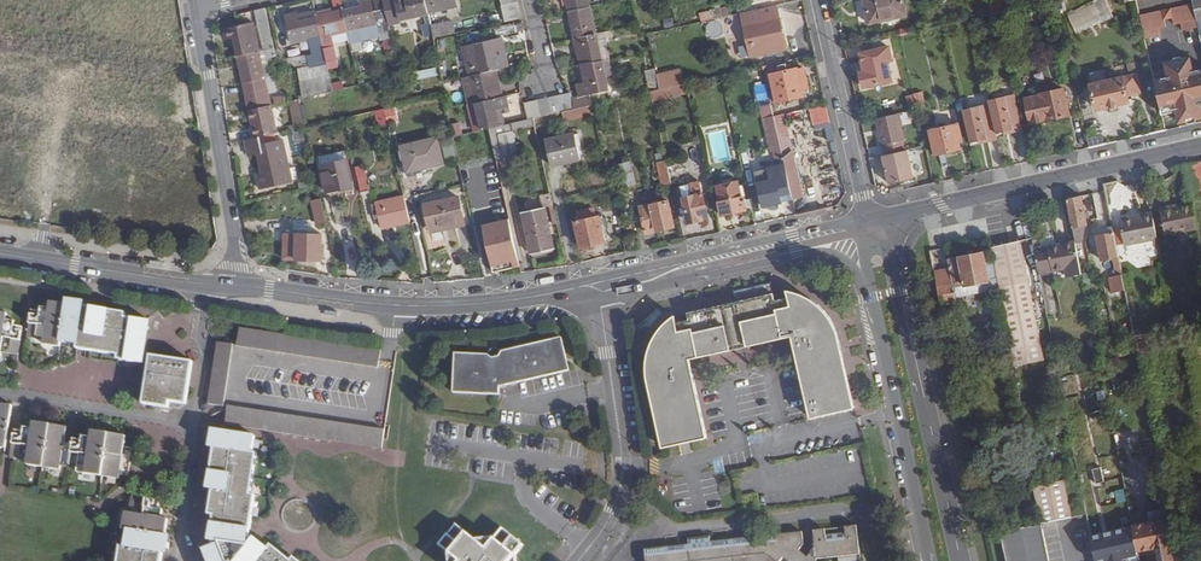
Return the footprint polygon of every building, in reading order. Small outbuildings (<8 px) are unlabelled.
[(334,12),(316,16),(316,17),(299,21),(297,13),(286,16),(292,44),(309,40),(313,55),(288,60),(298,70),(302,98),(345,89),(343,81),(331,83),(328,69),(340,67),(338,60),(337,60),(334,47),(324,49),(322,43),(321,37),(347,31),(376,25),(379,24),(383,41),(392,39),(389,27),(385,9),(373,11),(370,0),(358,0),(360,7),(343,11),(340,0),(332,0),(334,12)] [(385,9),(389,27),(400,24),(399,20),(395,0),(383,0),(385,9)] [(399,20),(457,7),(455,0),(395,0),(399,20)] [(504,21),(521,17),(517,0),(500,0),(504,21)] [(590,94),(608,90),(605,77),(603,67),(598,41),(596,34),(589,0),(565,0),(570,20),(574,19),(578,38),(574,38),(580,65),(584,82),(581,83),(577,84),(580,96),(590,94)] [(869,24),(906,16),(903,0),(863,0),(869,24)] [(1192,1),(1196,19),(1200,18),(1200,0),(1195,0),(1192,1)] [(1196,19),(1192,1),(1171,5),(1173,16),(1174,20),(1180,19),(1182,27),(1197,24),(1196,19)] [(748,3),(736,6),(738,14),(740,13),(750,11),(748,3)] [(1171,5),(1160,8),(1163,18),(1173,16),(1171,5)] [(265,8),(255,10),(264,50),(266,59),(276,57),(265,8)] [(1160,8),(1139,13),(1144,35),(1159,32),(1158,24),(1164,22),(1163,18),(1160,8)] [(740,13),(743,27),(762,22),(760,15),(759,9),(750,11),(740,13)] [(743,27),(750,57),(774,52),(785,49),(784,43),(777,11),(760,15),(762,22),(743,27)] [(574,19),(570,20),(574,38),(578,38),(574,19)] [(452,21),(431,26),(433,35),(434,38),(454,33),(452,21)] [(522,21),(494,27),(496,36),(524,30),(522,21)] [(259,137),(277,133),(271,105),(265,78),(259,52),(252,23),(223,29),(226,40),(234,38),(238,56),(242,55),(246,73),(241,74),(245,94),(250,93),(254,109),(257,125),(252,126),(255,138),(259,137)] [(433,35),(431,26),(430,23),(422,25),(425,37),(433,35)] [(347,31),(349,37),(349,41),(378,35),(376,25),(347,31)] [(321,37),(322,43),(349,37),(347,31),(321,37)] [(604,32),(596,34),(598,41),(606,39),(604,32)] [(489,128),(497,127),(494,111),(499,109),(497,98),(503,97),(501,86),(491,41),(463,48),(471,84),(475,103),(479,119),(475,120),(467,122),(469,133),(480,130),(481,130),(489,128)] [(889,47),(861,54),(865,72),(858,73),(861,88),(890,81),(885,61),(892,59),(889,47)] [(259,52),(265,78),(270,77),(266,59),(264,50),(259,52)] [(242,55),(238,56),(237,57),(241,74),(246,73),(242,55)] [(1154,80),(1161,109),(1169,107),(1171,109),(1175,108),(1176,111),(1178,120),(1186,118),(1193,117),(1200,115),(1200,106),(1200,70),(1194,71),(1191,58),(1184,60),(1183,63),(1174,65),(1172,63),(1165,64),(1168,77),(1154,80)] [(786,64),(777,66),(778,67),(779,73),(770,75),(776,102),(803,96),(802,90),(809,89),(804,68),(797,70),(797,69),(788,71),(786,64)] [(603,67),(605,77),(613,76),(610,65),(603,67)] [(436,67),(425,70),(426,77),(438,74),(436,67)] [(425,70),(416,72),(417,79),(426,77),(425,70)] [(1136,74),(1090,84),(1096,110),(1131,102),(1129,96),(1141,94),(1136,74)] [(265,78),(271,105),(276,104),(275,96),(270,77),(265,78)] [(660,89),(657,77),(648,79),(651,91),(660,89)] [(687,83),(660,89),(662,99),(689,93),(687,83)] [(475,103),(471,84),(465,85),(470,105),(471,104),(475,103)] [(660,89),(651,91),(653,101),(662,99),(660,89)] [(1040,96),(1025,99),(1031,123),(1045,120),(1045,121),(1069,115),(1064,89),(1040,95),(1040,96)] [(249,110),(254,109),(250,93),(245,94),(249,110)] [(562,112),(592,105),(590,97),(573,101),(572,98),(570,93),(524,103),(528,120),(533,118),(562,112)] [(921,93),(913,95),(914,97),(916,108),(925,106),(921,93)] [(275,96),(276,104),(285,102),(284,94),(275,96)] [(1014,94),(988,100),(995,133),(1012,129),(1013,132),(1023,130),(1014,94)] [(916,108),(914,97),(907,98),(909,110),(916,108)] [(295,114),(301,113),(299,99),(292,101),(295,114)] [(827,104),(811,107),(814,123),(830,119),(827,104)] [(594,114),(592,105),(562,112),(564,121),(594,114)] [(769,105),(758,107),(760,118),(772,115),(769,105)] [(987,142),(997,140),(989,106),(963,112),(969,142),(986,138),(987,142)] [(392,118),(389,107),(384,108),(386,119),(392,118)] [(814,123),(811,107),(808,108),(812,127),(831,122),(830,119),(814,123)] [(386,119),(384,108),(375,110),(377,121),(386,119)] [(249,110),(252,126),(257,125),(254,109),(249,110)] [(497,127),(503,125),(499,109),(494,111),(497,127)] [(564,121),(562,112),(533,118),(534,126),(536,133),(565,126),(564,121)] [(898,112),(875,118),(881,144),(879,145),(882,155),(884,154),(911,148),(912,147),(910,137),(904,139),(898,112)] [(297,128),(304,127),(301,113),(295,114),(297,128)] [(775,123),(786,120),(785,113),(774,116),(775,123)] [(775,123),(774,116),(759,119),(762,129),(768,127),(776,125),(775,123)] [(534,126),(533,118),(528,120),(503,125),(497,127),(489,128),(492,141),(496,160),(519,155),(514,131),(534,126)] [(793,200),(804,198),(786,120),(775,123),(776,125),(793,200)] [(959,124),(929,131),(935,155),(961,149),(959,141),(962,140),(959,124)] [(776,125),(768,127),(777,167),(754,172),(762,207),(793,200),(776,125)] [(453,137),(463,134),(461,126),(451,128),(453,137)] [(492,141),(489,128),(481,130),(480,130),(484,143),(492,141)] [(574,133),(546,140),(551,166),(580,160),(577,145),(581,145),(578,133),(575,134),(574,133)] [(261,145),(259,137),(255,138),(245,141),(249,157),(258,154),(262,173),(256,174),(260,190),(293,183),(283,140),(261,145)] [(437,137),(402,146),(407,172),(443,163),(437,137)] [(911,148),(884,154),(890,179),(892,180),(913,176),(909,157),(913,157),(911,148)] [(672,183),(665,153),(655,155),(662,185),(672,183)] [(346,161),(321,166),(327,192),(353,187),(346,161)] [(631,162),(618,164),(623,187),(635,184),(631,162)] [(1195,196),(1200,195),(1200,162),(1188,165),(1195,196)] [(364,166),(355,168),(361,191),(369,189),(364,166)] [(718,202),(721,215),(752,209),(750,200),(744,201),(744,196),(741,197),(738,181),(717,186),(720,201),(718,202)] [(680,186),(683,198),(689,223),(700,221),(699,219),(708,217),(700,182),(689,184),(680,186)] [(545,208),(553,206),(550,194),(540,196),(542,208),(522,213),(532,255),(555,249),(545,208)] [(410,222),(404,196),(376,202),(382,229),(410,222)] [(1076,241),(1076,242),(1082,241),(1085,226),(1088,225),(1083,196),(1067,199),(1076,241)] [(430,228),(464,220),(459,197),(425,204),(430,228)] [(326,223),(321,198),(311,201),(317,225),(326,223)] [(669,201),(639,207),(646,234),(675,227),(669,201)] [(1197,227),(1192,203),(1178,205),(1179,207),(1161,210),(1165,234),(1197,227)] [(593,207),(574,214),(577,222),(596,216),(593,207)] [(1157,238),(1152,212),(1120,219),(1125,244),(1157,238)] [(599,218),(575,223),(581,247),(605,242),(599,218)] [(494,273),(521,267),(510,219),(483,225),(494,273)] [(465,226),(464,220),(430,228),(432,234),(465,226)] [(1112,292),(1124,290),(1113,231),(1097,234),(1102,260),(1112,258),(1116,275),(1109,276),(1112,292)] [(284,235),(284,259),(322,260),(322,235),(297,234),(296,236),(284,235)] [(1033,239),(1040,272),(1064,268),(1066,275),(1082,272),(1076,242),(1076,241),(1056,245),(1054,235),(1033,239)] [(997,276),(1000,288),(1015,366),(1043,360),(1020,240),(992,247),(993,257),(997,276)] [(934,264),(942,304),(957,301),(956,296),(1000,288),(997,276),(990,277),(986,258),(985,251),(948,259),(949,261),(934,264)] [(990,277),(997,276),(993,257),(986,258),(990,277)] [(774,282),(737,290),(739,299),(776,291),(774,282)] [(855,411),(857,411),(839,333),(837,329),(835,325),(834,322),(832,319),(830,316),(828,313),(825,309),(823,307),(820,304),(815,300),(811,297),(808,295),(804,294),(801,292),(797,291),(789,290),(790,296),(778,299),(776,291),(739,299),(741,307),(749,345),(792,335),(797,359),(811,421),(855,411)] [(86,302),(69,299),(68,303),(62,341),(79,343),(79,348),(121,354),(120,359),(144,363),(151,322),(126,319),(127,313),(86,307),(86,302)] [(45,343),(61,345),(62,341),(68,303),(52,300),(51,307),(42,306),(41,313),(35,312),(31,336),(46,339),(45,343)] [(656,329),(676,446),(705,440),(692,383),(687,359),(736,348),(727,309),(726,302),(690,311),(691,318),(679,320),(678,313),(675,314),(672,315),(669,317),(666,320),(663,322),(661,324),(659,326),(656,329)] [(741,307),(727,309),(736,348),(749,345),(741,307)] [(2,355),(3,351),(20,354),(23,329),(15,328),(16,320),(8,319),(9,313),(0,312),(0,355),(2,355)] [(383,349),(374,348),(284,334),(242,327),(239,345),(380,367),(381,360),(383,349)] [(664,447),(676,446),(656,329),(654,333),(652,336),(651,339),(649,342),(648,345),(646,350),(645,354),(644,358),(644,362),(643,366),(644,372),(644,376),(660,448),(664,447)] [(491,356),(487,354),(458,353),(455,392),(496,394),(501,392),(502,383),(505,382),(505,384),(568,370),(561,337),(500,352),(498,355),(491,356)] [(218,344),(209,403),(225,405),(234,346),(218,344)] [(153,356),(146,403),(169,407),(170,400),(188,403),(194,362),(153,356)] [(136,382),(136,370),(127,370),(127,382),(136,382)] [(6,446),(12,405),(0,403),(0,446),(6,446)] [(227,424),(382,448),(385,429),(230,406),(227,424)] [(16,435),(13,457),(29,459),(28,464),(61,468),(61,465),(79,468),(78,471),(120,477),(120,474),(129,475),(132,453),(124,452),(126,435),(93,430),(92,437),(83,435),(82,440),(75,439),(73,446),(65,445),(68,426),(35,421),(34,428),(25,426),(24,436),(16,435)] [(274,546),(271,550),(257,539),(255,541),(250,537),(256,495),(251,494),(258,453),(253,452),(256,437),(215,431),(213,447),(217,447),(210,490),(215,491),(211,516),(215,516),(212,542),(216,543),(215,547),(207,551),(211,560),(292,560),(274,546)] [(1035,482),(1043,521),(1072,515),(1065,476),(1035,482)] [(123,529),(129,530),(166,536),(169,520),(162,519),(163,510),(157,509),(158,501),(133,497),(130,514),(126,513),(123,529)] [(1171,517),(1092,532),(1098,560),(1110,558),(1127,554),(1155,549),(1162,547),(1164,560),(1179,560),(1171,517)] [(1051,558),(1043,521),(1003,528),(1010,560),(1051,560),(1051,558)] [(515,557),(524,545),(504,529),(496,540),(478,541),(457,525),(442,545),(450,552),(451,560),(515,560),(515,557)] [(818,559),(861,555),(858,526),(814,531),(816,546),(807,557),(799,551),(804,545),(803,531),(775,534),(776,536),(712,542),(711,536),(687,539),(688,544),(645,549),(646,560),(818,560),(818,559)] [(164,552),(169,553),(171,537),(166,536),(129,530),(126,547),(121,546),(119,560),(163,560),(164,552)] [(1162,547),(1155,549),(1157,560),(1164,560),(1162,547)]
